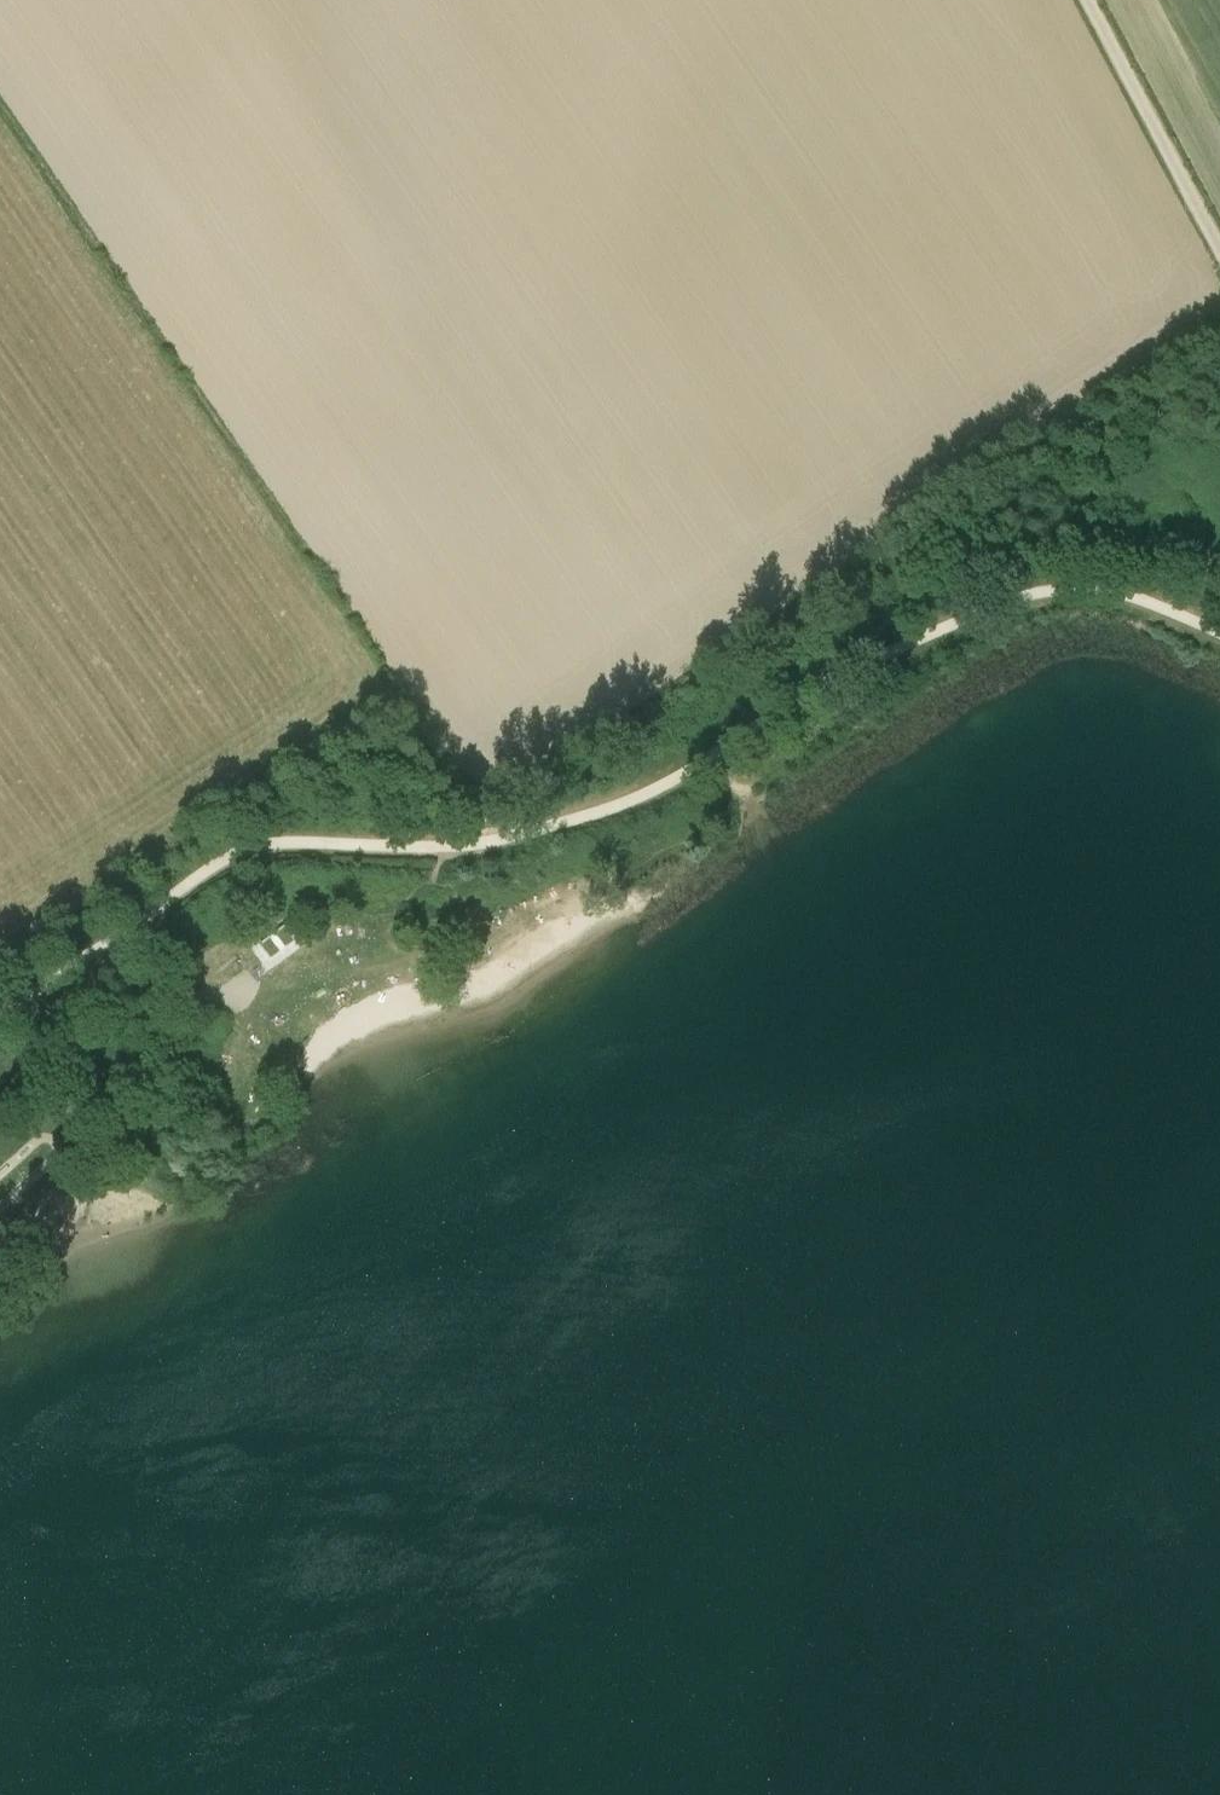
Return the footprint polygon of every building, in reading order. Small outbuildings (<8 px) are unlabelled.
[(286,927),(261,946),(271,958),(295,940),(286,927)]
